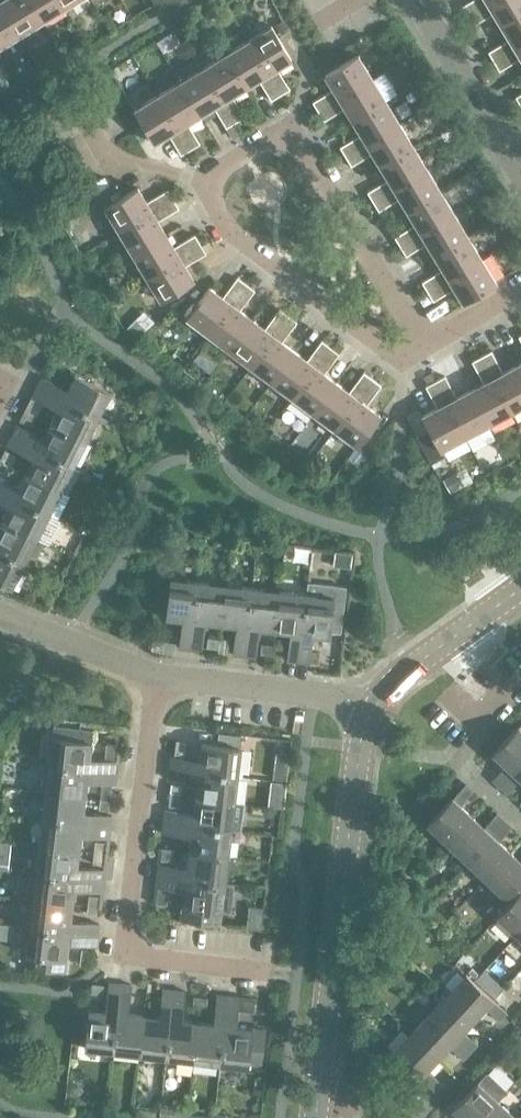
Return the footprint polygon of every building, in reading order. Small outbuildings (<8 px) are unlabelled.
[(43,20),(30,0),(3,0),(1,1),(20,33),(43,20)] [(65,6),(61,0),(30,0),(43,20),(65,6)] [(462,6),(467,15),(492,0),(472,0),(462,6)] [(467,15),(473,24),(495,10),(503,24),(520,13),(520,0),(492,0),(467,15)] [(1,1),(0,2),(0,46),(20,33),(1,1)] [(503,24),(511,37),(489,51),(495,60),(520,44),(520,13),(503,24)] [(272,26),(248,40),(281,94),(290,88),(276,66),(290,57),(272,26)] [(226,54),(245,85),(259,77),(272,99),(281,94),(248,40),(226,54)] [(495,60),(500,69),(520,56),(520,44),(495,60)] [(394,52),(399,60),(408,54),(404,47),(394,52)] [(226,54),(203,68),(236,121),(245,115),(231,94),(245,85),(226,54)] [(314,101),(320,110),(372,78),(358,54),(326,73),(335,88),(314,101)] [(181,82),(200,113),(213,104),(227,126),(236,121),(203,68),(181,82)] [(386,101),(372,78),(320,110),(325,119),(347,106),(355,119),(386,101)] [(181,82),(159,95),(191,148),(200,142),(187,121),(200,113),(181,82)] [(135,109),(154,140),(169,132),(182,153),(191,148),(159,95),(135,109)] [(399,123),(386,101),(355,119),(363,133),(341,146),(347,155),(399,123)] [(240,131),(235,122),(227,127),(232,136),(240,131)] [(373,151),(382,165),(413,146),(399,123),(347,155),(352,164),(373,151)] [(426,168),(413,146),(382,165),(390,178),(369,191),(374,200),(426,168)] [(440,191),(426,168),(374,200),(380,208),(401,196),(409,209),(440,191)] [(120,230),(173,198),(168,190),(146,202),(138,189),(139,189),(138,187),(105,207),(120,230)] [(454,213),(440,191),(409,209),(417,223),(396,236),(401,245),(454,213)] [(120,230),(134,253),(165,234),(157,220),(178,207),(173,198),(120,230)] [(467,236),(454,213),(401,245),(407,254),(428,241),(436,255),(467,236)] [(134,253),(147,275),(200,244),(195,235),(174,248),(165,234),(134,253)] [(481,259),(467,236),(436,255),(444,269),(423,282),(428,291),(481,259)] [(192,278),(187,271),(185,265),(206,252),(200,244),(147,275),(161,297),(160,298),(161,299),(193,279),(192,278)] [(481,259),(428,291),(434,299),(455,287),(464,301),(495,282),(481,259)] [(222,298),(210,288),(211,287),(210,287),(187,317),(188,318),(188,317),(209,333),(246,283),(237,277),(222,298)] [(209,333),(230,349),(252,320),(239,310),(254,290),(246,283),(209,333)] [(265,329),(252,320),(230,349),(251,365),(288,315),(280,309),(265,329)] [(141,315),(130,326),(141,337),(151,326),(141,315)] [(251,365),(272,380),(294,351),(282,342),(297,321),(288,315),(251,365)] [(272,380),(293,396),(331,346),(322,340),(307,360),(294,351),(272,380)] [(314,412),(337,382),(324,372),(339,352),(331,346),(293,396),(314,412)] [(517,366),(503,373),(491,351),(482,356),(511,410),(520,405),(520,373),(517,366)] [(488,422),(511,410),(482,356),(473,361),(485,383),(471,390),(488,422)] [(314,412),(335,428),(372,378),(364,372),(350,392),(337,382),(314,412)] [(42,375),(37,385),(98,416),(103,406),(100,405),(108,390),(76,373),(68,389),(53,381),(54,381),(42,375)] [(465,435),(488,422),(471,390),(457,398),(445,375),(436,380),(465,435)] [(381,384),(372,378),(335,428),(356,443),(356,444),(357,444),(379,414),(378,413),(378,414),(366,405),(381,384)] [(442,447),(465,435),(436,380),(427,385),(438,407),(424,415),(424,414),(423,415),(430,428),(417,435),(432,463),(445,455),(441,448),(442,448),(442,447)] [(58,408),(51,423),(82,439),(90,424),(93,426),(98,416),(37,385),(32,395),(43,401),(44,400),(58,408)] [(36,416),(24,411),(21,418),(32,424),(36,416)] [(82,439),(51,423),(44,437),(29,430),(18,424),(13,434),(73,465),(78,455),(75,454),(82,439)] [(33,457),(26,472),(58,488),(66,473),(68,474),(73,465),(13,434),(7,444),(19,450),(33,457)] [(0,458),(12,464),(17,455),(5,449),(0,458)] [(49,514),(54,503),(51,502),(58,488),(26,472),(19,486),(5,479),(5,478),(0,475),(0,489),(49,514)] [(451,474),(448,484),(456,486),(459,477),(451,474)] [(0,489),(0,501),(9,505),(1,520),(34,537),(41,523),(44,524),(49,514),(0,489)] [(24,563),(29,552),(33,554),(40,540),(34,537),(1,520),(0,523),(0,551),(24,563)] [(24,563),(0,551),(0,581),(9,586),(17,571),(20,572),(24,563)] [(179,647),(192,648),(199,580),(188,579),(187,582),(170,580),(170,584),(167,616),(183,618),(181,634),(180,634),(179,647)] [(210,581),(199,580),(192,648),(202,650),(204,635),(203,635),(205,621),(221,622),(225,587),(209,585),(210,581)] [(308,580),(307,593),(299,661),(310,662),(312,649),(311,649),(313,633),(329,635),(330,629),(341,630),(346,585),(308,580)] [(233,653),(245,655),(252,587),(242,585),(241,589),(225,587),(221,622),(237,624),(235,641),(234,641),(233,653)] [(259,627),(276,629),(280,593),(263,591),(263,588),(252,587),(245,655),(256,656),(258,643),(257,642),(259,627)] [(287,660),(299,661),(307,593),(296,591),(295,595),(280,593),(276,629),(291,630),(289,647),(287,660)] [(262,644),(261,652),(261,653),(275,654),(276,645),(262,644)] [(53,736),(56,736),(54,753),(51,753),(49,764),(118,772),(121,744),(108,743),(106,759),(90,758),(94,729),(54,724),(53,736)] [(500,785),(520,763),(520,729),(518,726),(493,753),(506,764),(493,778),(500,785)] [(183,756),(175,755),(171,754),(170,767),(237,774),(242,734),(219,731),(218,744),(202,742),(200,759),(184,757),(183,756)] [(507,792),(520,779),(520,763),(500,785),(507,792)] [(52,775),(50,791),(85,795),(87,779),(103,781),(103,782),(116,783),(118,772),(49,764),(48,775),(52,775)] [(275,778),(284,779),(285,767),(277,765),(275,778)] [(196,797),(231,801),(233,785),(236,785),(237,774),(170,767),(168,777),(181,779),(181,778),(198,780),(196,797)] [(447,842),(472,815),(461,804),(473,790),(472,789),(466,783),(453,797),(452,797),(427,823),(447,842)] [(50,791),(48,807),(45,807),(43,817),(111,825),(112,813),(99,812),(99,813),(84,811),(85,795),(50,791)] [(229,817),(231,801),(196,797),(194,813),(178,811),(178,810),(165,809),(164,820),(231,828),(232,817),(229,817)] [(447,842),(466,860),(504,819),(497,812),(484,826),(472,815),(447,842)] [(40,844),(79,849),(80,833),(96,835),(96,836),(109,837),(111,825),(43,817),(42,829),(45,829),(43,844),(40,844)] [(512,826),(504,819),(466,860),(485,878),(510,851),(499,840),(512,826)] [(230,840),(231,829),(231,828),(164,820),(162,832),(174,834),(175,833),(191,835),(189,851),(225,855),(227,839),(230,840)] [(96,840),(95,851),(107,853),(109,842),(96,840)] [(40,844),(36,871),(104,879),(105,868),(91,866),(91,867),(77,865),(79,849),(40,844)] [(172,860),(173,849),(160,848),(159,859),(172,860)] [(106,864),(107,853),(95,851),(94,862),(106,864)] [(158,863),(157,875),(225,883),(225,882),(227,871),(223,871),(225,855),(189,851),(187,867),(171,865),(171,864),(158,863)] [(520,880),(520,861),(510,851),(485,878),(505,897),(520,880)] [(414,877),(404,868),(396,876),(405,886),(414,877)] [(89,890),(98,891),(103,891),(104,879),(36,871),(33,899),(73,903),(74,887),(90,889),(89,890)] [(225,882),(225,883),(157,875),(154,902),(167,904),(169,886),(184,888),(182,905),(230,911),(233,883),(225,882)] [(518,934),(520,931),(520,889),(497,915),(518,934)] [(102,896),(90,894),(89,905),(101,906),(102,896)] [(30,925),(98,933),(99,923),(85,921),(85,922),(71,920),(73,903),(33,899),(30,925)] [(30,925),(30,926),(29,937),(32,937),(30,954),(66,958),(68,941),(83,943),(83,944),(96,945),(98,933),(30,925)] [(90,960),(91,950),(83,949),(82,960),(90,960)] [(466,973),(447,993),(474,1018),(485,1007),(493,1013),(499,1019),(506,1011),(492,998),(493,998),(466,973)] [(108,981),(108,985),(107,995),(108,995),(106,1010),(89,1008),(85,1044),(101,1046),(101,1049),(113,1051),(121,982),(108,981)] [(123,1048),(141,1050),(145,1014),(127,1012),(129,996),(130,996),(131,984),(121,982),(113,1051),(123,1052),(123,1048)] [(102,993),(103,984),(92,983),(91,992),(102,993)] [(155,1055),(166,1057),(174,989),(162,987),(161,1000),(162,1000),(160,1016),(145,1014),(141,1050),(155,1052),(155,1055)] [(184,1003),(185,994),(186,990),(174,989),(166,1057),(177,1058),(176,1067),(192,1069),(194,1057),(198,1020),(182,1019),(183,1003),(184,1003)] [(464,1030),(474,1018),(447,993),(430,1012),(470,1050),(477,1043),(464,1030)] [(209,1061),(222,1063),(230,995),(216,994),(215,1007),(216,1007),(214,1022),(198,1020),(194,1057),(209,1058),(209,1061)] [(255,998),(230,995),(222,1063),(261,1067),(265,1027),(236,1024),(237,1010),(254,1012),(255,998)] [(430,1012),(412,1031),(438,1056),(449,1044),(463,1058),(470,1050),(430,1012)] [(393,1051),(419,1076),(420,1076),(434,1089),(441,1081),(427,1067),(438,1056),(412,1031),(393,1051)] [(478,1081),(453,1108),(464,1117),(479,1117),(497,1099),(498,1100),(507,1089),(487,1071),(478,1081)] [(479,1117),(512,1117),(515,1115),(498,1100),(497,1099),(479,1117)] [(174,1111),(161,1109),(159,1117),(173,1117),(174,1111)]
